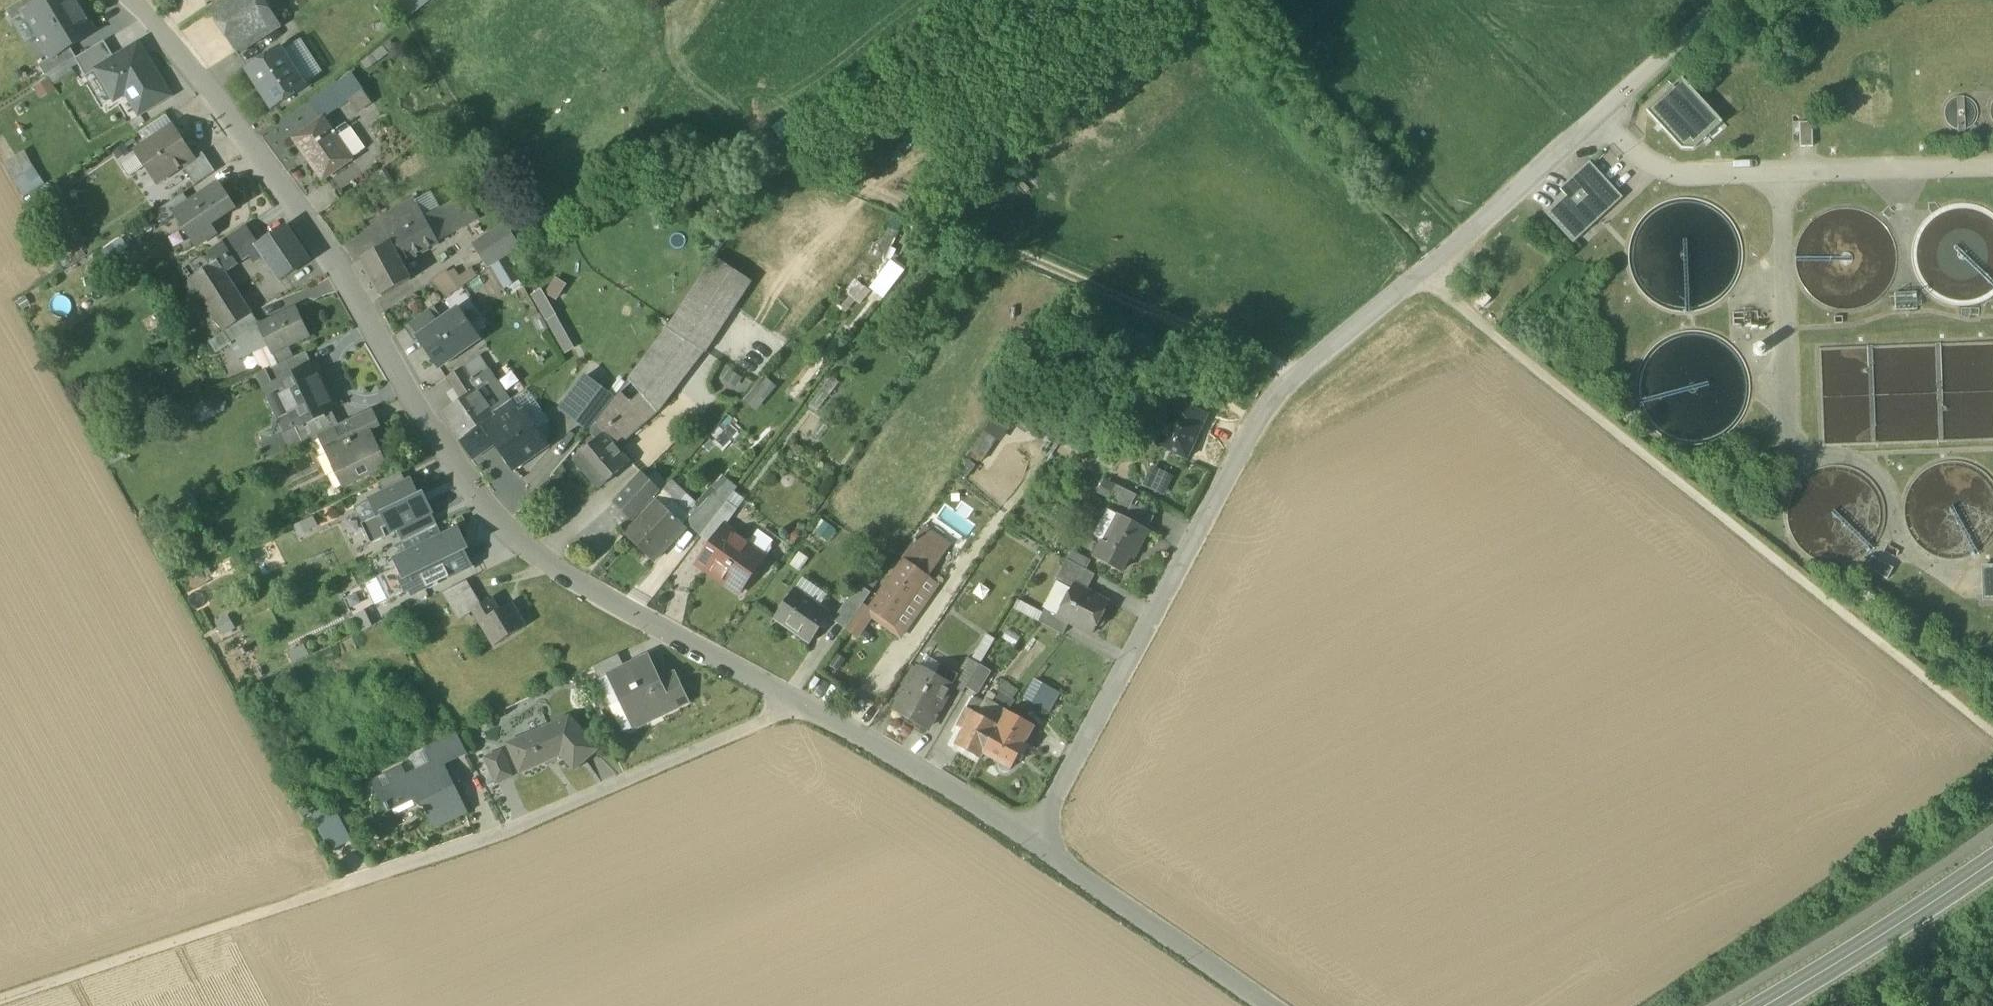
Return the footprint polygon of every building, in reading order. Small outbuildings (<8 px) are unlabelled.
[(12,21),(26,13),(25,12),(43,2),(42,0),(22,0),(6,10),(12,21)] [(39,35),(81,10),(77,4),(76,5),(73,0),(45,0),(43,2),(25,12),(26,13),(39,35)] [(234,49),(278,20),(265,0),(229,0),(210,12),(234,49)] [(280,0),(265,0),(278,20),(289,13),(280,0)] [(432,0),(394,0),(393,1),(409,19),(432,0)] [(84,16),(81,10),(39,35),(52,57),(53,58),(70,48),(95,33),(89,23),(86,22),(83,17),(84,16)] [(26,13),(12,21),(12,22),(25,43),(39,35),(26,13)] [(302,40),(283,52),(304,84),(322,72),(302,40)] [(81,69),(86,77),(96,71),(96,70),(114,58),(104,41),(76,58),(75,59),(81,69)] [(139,115),(170,96),(138,44),(114,58),(96,70),(96,71),(113,98),(114,100),(126,93),(139,115)] [(39,65),(45,76),(48,75),(75,59),(76,58),(70,48),(53,58),(52,57),(39,65)] [(247,70),(272,109),(306,87),(304,84),(283,52),(280,48),(247,70)] [(75,59),(48,75),(54,85),(81,69),(75,59)] [(102,105),(113,98),(96,71),(86,77),(85,77),(102,105)] [(352,73),(336,83),(348,101),(357,114),(372,104),(352,73)] [(48,78),(33,87),(41,100),(56,91),(48,78)] [(1682,149),(1694,150),(1723,122),(1682,78),(1646,111),(1682,149)] [(308,101),(320,119),(323,118),(348,101),(336,83),(336,82),(308,101)] [(1955,129),(1965,129),(1973,124),(1977,114),(1974,105),(1966,98),(1956,98),(1948,103),(1944,113),(1947,122),(1955,129)] [(352,160),(351,158),(336,137),(323,118),(320,119),(292,139),(322,181),(352,160)] [(1799,123),(1800,147),(1813,147),(1812,122),(1799,123)] [(173,125),(166,129),(178,147),(184,142),(173,125)] [(349,128),(336,137),(351,158),(360,152),(361,147),(360,143),(349,128)] [(154,165),(163,179),(183,167),(195,159),(194,158),(184,142),(178,147),(166,129),(134,151),(147,170),(154,165)] [(25,151),(3,164),(12,181),(35,167),(25,151)] [(183,167),(195,185),(215,172),(202,152),(194,158),(195,159),(183,167)] [(1547,213),(1573,242),(1621,198),(1589,164),(1561,190),(1566,195),(1547,213)] [(154,165),(147,170),(156,184),(163,179),(154,165)] [(46,184),(35,167),(12,181),(22,199),(46,184)] [(176,215),(196,245),(215,233),(208,224),(234,207),(219,185),(190,204),(175,214),(176,215)] [(432,192),(415,201),(424,217),(441,208),(432,192)] [(156,213),(163,223),(176,215),(175,214),(190,204),(183,195),(156,213)] [(463,198),(453,203),(461,218),(471,212),(463,198)] [(373,224),(385,246),(390,243),(404,267),(413,262),(411,258),(439,243),(438,242),(424,217),(415,201),(373,224)] [(465,227),(461,218),(453,203),(452,202),(441,208),(424,217),(438,242),(465,227)] [(461,218),(465,227),(476,221),(471,212),(461,218)] [(475,246),(489,267),(492,265),(505,257),(519,248),(505,226),(475,246)] [(258,249),(279,281),(309,261),(286,227),(256,242),(254,243),(258,249)] [(210,252),(216,262),(217,261),(224,272),(258,249),(254,243),(256,242),(246,228),(236,235),(210,252)] [(1912,287),(1980,298),(1987,256),(1966,253),(1968,240),(1921,232),(1912,287)] [(411,280),(404,267),(390,243),(385,246),(361,259),(381,296),(411,280)] [(505,257),(492,265),(504,284),(517,276),(505,257)] [(707,268),(667,329),(702,353),(750,281),(714,257),(707,268)] [(892,257),(873,289),(889,298),(908,267),(892,257)] [(251,314),(224,272),(217,261),(216,262),(189,280),(223,333),(251,314)] [(447,273),(459,289),(477,276),(471,268),(459,276),(454,268),(447,273)] [(459,289),(447,273),(445,270),(431,280),(444,299),(459,289)] [(555,278),(545,294),(557,301),(567,285),(555,278)] [(529,297),(544,322),(556,315),(541,290),(529,297)] [(1485,293),(1477,302),(1483,308),(1491,299),(1485,293)] [(413,341),(418,338),(443,320),(433,307),(404,328),(413,341)] [(269,346),(272,354),(288,346),(309,336),(295,308),(259,325),(269,346)] [(439,367),(478,339),(457,310),(443,320),(418,338),(439,367)] [(223,333),(231,344),(259,325),(251,314),(223,333)] [(575,348),(556,315),(544,322),(563,355),(575,348)] [(259,325),(231,344),(239,361),(262,350),(269,346),(259,325)] [(667,329),(629,378),(657,411),(702,353),(667,329)] [(231,344),(223,333),(209,342),(216,354),(231,344)] [(1763,355),(1766,352),(1765,347),(1762,345),(1758,345),(1754,349),(1755,353),(1758,356),(1763,355)] [(269,346),(262,350),(270,368),(293,357),(288,346),(272,354),(269,346)] [(263,372),(271,389),(278,385),(277,384),(311,368),(312,367),(306,352),(263,372)] [(479,356),(467,364),(474,374),(476,377),(488,369),(479,356)] [(446,378),(453,388),(474,374),(467,364),(446,378)] [(277,384),(278,385),(287,403),(283,405),(293,427),(294,429),(331,411),(334,410),(325,390),(322,391),(311,368),(277,384)] [(510,402),(488,369),(476,377),(474,374),(453,388),(461,400),(454,405),(442,413),(457,437),(480,421),(510,402)] [(509,370),(500,377),(509,389),(518,383),(509,370)] [(284,431),(293,427),(283,405),(287,403),(278,385),(271,389),(263,372),(258,375),(280,423),(284,431)] [(757,409),(778,386),(766,375),(745,398),(757,409)] [(560,409),(588,431),(595,423),(613,399),(584,377),(560,409)] [(616,447),(657,411),(629,378),(613,399),(595,423),(604,433),(616,447)] [(446,393),(454,405),(461,400),(453,388),(446,393)] [(527,390),(510,402),(519,416),(523,413),(536,430),(549,421),(527,390)] [(227,402),(209,397),(206,407),(224,412),(227,402)] [(519,416),(510,402),(480,421),(496,444),(500,441),(505,447),(501,450),(513,468),(546,445),(536,430),(523,413),(519,416)] [(1177,402),(1172,413),(1201,426),(1206,415),(1177,402)] [(351,419),(356,431),(367,426),(378,422),(372,409),(351,419)] [(261,447),(266,459),(318,435),(338,425),(331,411),(294,429),(293,427),(284,431),(280,423),(274,426),(272,431),(274,436),(262,441),(261,447)] [(1186,459),(1201,426),(1172,413),(1157,445),(1186,459)] [(1018,424),(1027,429),(1033,420),(1024,414),(1018,424)] [(318,435),(326,452),(345,444),(345,442),(350,440),(350,441),(359,437),(356,431),(351,419),(338,425),(318,435)] [(496,444),(480,421),(457,437),(473,460),(496,444)] [(588,431),(596,440),(604,433),(595,423),(588,431)] [(326,452),(342,486),(386,465),(380,453),(377,454),(374,448),(377,446),(367,426),(356,431),(359,437),(350,441),(350,440),(345,442),(345,444),(326,452)] [(573,460),(598,488),(628,462),(616,447),(604,433),(596,440),(573,460)] [(496,444),(501,450),(505,447),(500,441),(496,444)] [(384,493),(406,483),(400,472),(379,482),(384,493)] [(614,502),(631,520),(657,490),(640,473),(614,502)] [(721,474),(704,497),(720,510),(726,502),(738,487),(721,474)] [(672,480),(654,501),(683,528),(686,524),(684,523),(698,504),(672,480)] [(421,504),(417,497),(409,481),(406,483),(384,493),(370,500),(378,516),(379,518),(383,516),(388,525),(391,532),(396,530),(429,514),(431,513),(425,501),(421,504)] [(1110,499),(1129,509),(1136,495),(1117,485),(1110,499)] [(686,524),(700,535),(720,510),(704,497),(698,504),(684,523),(686,524)] [(378,516),(370,500),(353,508),(361,524),(378,516)] [(638,546),(652,560),(683,528),(654,501),(633,526),(625,534),(638,546)] [(726,502),(720,510),(700,535),(710,542),(720,528),(735,510),(726,502)] [(1152,520),(1129,509),(1124,518),(1147,530),(1152,520)] [(1102,541),(1116,514),(1108,510),(1094,537),(1102,541)] [(435,526),(429,514),(396,530),(402,542),(435,526)] [(1094,558),(1121,572),(1126,561),(1130,563),(1147,530),(1124,518),(1116,514),(1102,541),(1094,558)] [(313,516),(291,526),(296,536),(318,526),(313,516)] [(379,518),(378,516),(361,524),(371,544),(386,537),(382,528),(388,525),(383,516),(379,518)] [(408,554),(441,538),(435,526),(402,542),(408,554)] [(696,564),(739,593),(763,557),(720,528),(710,542),(696,564)] [(399,577),(406,591),(410,589),(412,594),(469,566),(461,550),(458,543),(462,541),(457,530),(441,538),(408,554),(396,560),(403,575),(399,577)] [(924,531),(903,559),(928,577),(940,561),(936,558),(944,546),(924,531)] [(1866,568),(1887,580),(1893,568),(1872,557),(1866,568)] [(894,625),(928,577),(903,559),(869,607),(894,625)] [(1074,584),(1086,591),(1095,574),(1067,559),(1055,582),(1056,582),(1071,590),(1074,584)] [(403,575),(396,560),(392,561),(395,568),(378,577),(389,600),(406,591),(399,577),(403,575)] [(1984,600),(1992,600),(1992,566),(1983,567),(1984,600)] [(802,577),(793,591),(818,609),(828,595),(802,577)] [(443,592),(459,619),(474,611),(473,610),(481,604),(467,581),(443,592)] [(1071,590),(1056,582),(1043,607),(1045,608),(1058,615),(1071,590)] [(858,584),(846,601),(858,610),(859,609),(870,592),(858,584)] [(1070,622),(1092,634),(1096,626),(1097,627),(1102,625),(1105,620),(1104,615),(1102,614),(1108,603),(1086,591),(1074,584),(1071,590),(1058,615),(1057,615),(1070,622)] [(774,617),(810,643),(829,616),(818,609),(793,591),(774,617)] [(1013,608),(1038,621),(1045,608),(1043,607),(1021,595),(1013,608)] [(474,611),(494,646),(525,627),(510,604),(498,611),(490,599),(481,604),(473,610),(474,611)] [(844,629),(845,628),(858,610),(846,601),(833,621),(844,629)] [(1038,621),(1063,634),(1070,622),(1057,615),(1058,615),(1045,608),(1038,621)] [(859,609),(858,610),(845,628),(858,638),(872,618),(859,609)] [(593,665),(600,680),(607,676),(623,667),(617,654),(593,665)] [(607,676),(630,723),(657,710),(660,715),(688,701),(678,680),(659,690),(656,685),(661,683),(658,678),(648,656),(623,667),(607,676)] [(963,693),(969,683),(979,665),(968,658),(957,675),(951,685),(952,686),(952,687),(963,693)] [(990,671),(979,665),(969,683),(980,690),(990,671)] [(895,709),(927,728),(952,687),(952,686),(951,685),(957,675),(942,666),(936,676),(922,668),(907,694),(905,692),(895,709)] [(673,671),(658,678),(661,683),(656,685),(659,690),(678,680),(673,671)] [(600,680),(626,731),(632,728),(630,723),(607,676),(600,680)] [(1022,697),(1049,713),(1060,694),(1033,677),(1022,697)] [(980,759),(983,753),(998,726),(977,714),(983,702),(973,697),(957,726),(962,729),(954,744),(980,759)] [(983,702),(977,714),(998,726),(1003,717),(1006,711),(1007,710),(986,698),(983,702)] [(630,723),(632,728),(660,715),(657,710),(630,723)] [(1006,711),(1003,717),(1017,724),(1020,719),(1006,711)] [(1003,717),(998,726),(983,753),(999,763),(999,768),(1002,771),(1006,771),(1009,768),(1025,740),(1032,726),(1020,719),(1017,724),(1003,717)] [(508,744),(520,772),(561,754),(573,768),(596,749),(569,718),(508,744)] [(455,732),(448,736),(459,758),(467,753),(455,732)] [(444,765),(459,758),(448,736),(423,748),(426,755),(437,750),(444,765)] [(423,806),(433,828),(435,827),(434,825),(447,818),(448,821),(467,812),(453,783),(449,785),(440,766),(444,765),(437,750),(426,755),(432,767),(422,772),(421,770),(378,790),(388,810),(417,795),(426,790),(432,801),(423,806)] [(486,759),(496,782),(511,776),(501,752),(486,759)] [(449,785),(453,783),(444,765),(440,766),(449,785)] [(426,790),(417,795),(423,806),(432,801),(426,790)]
